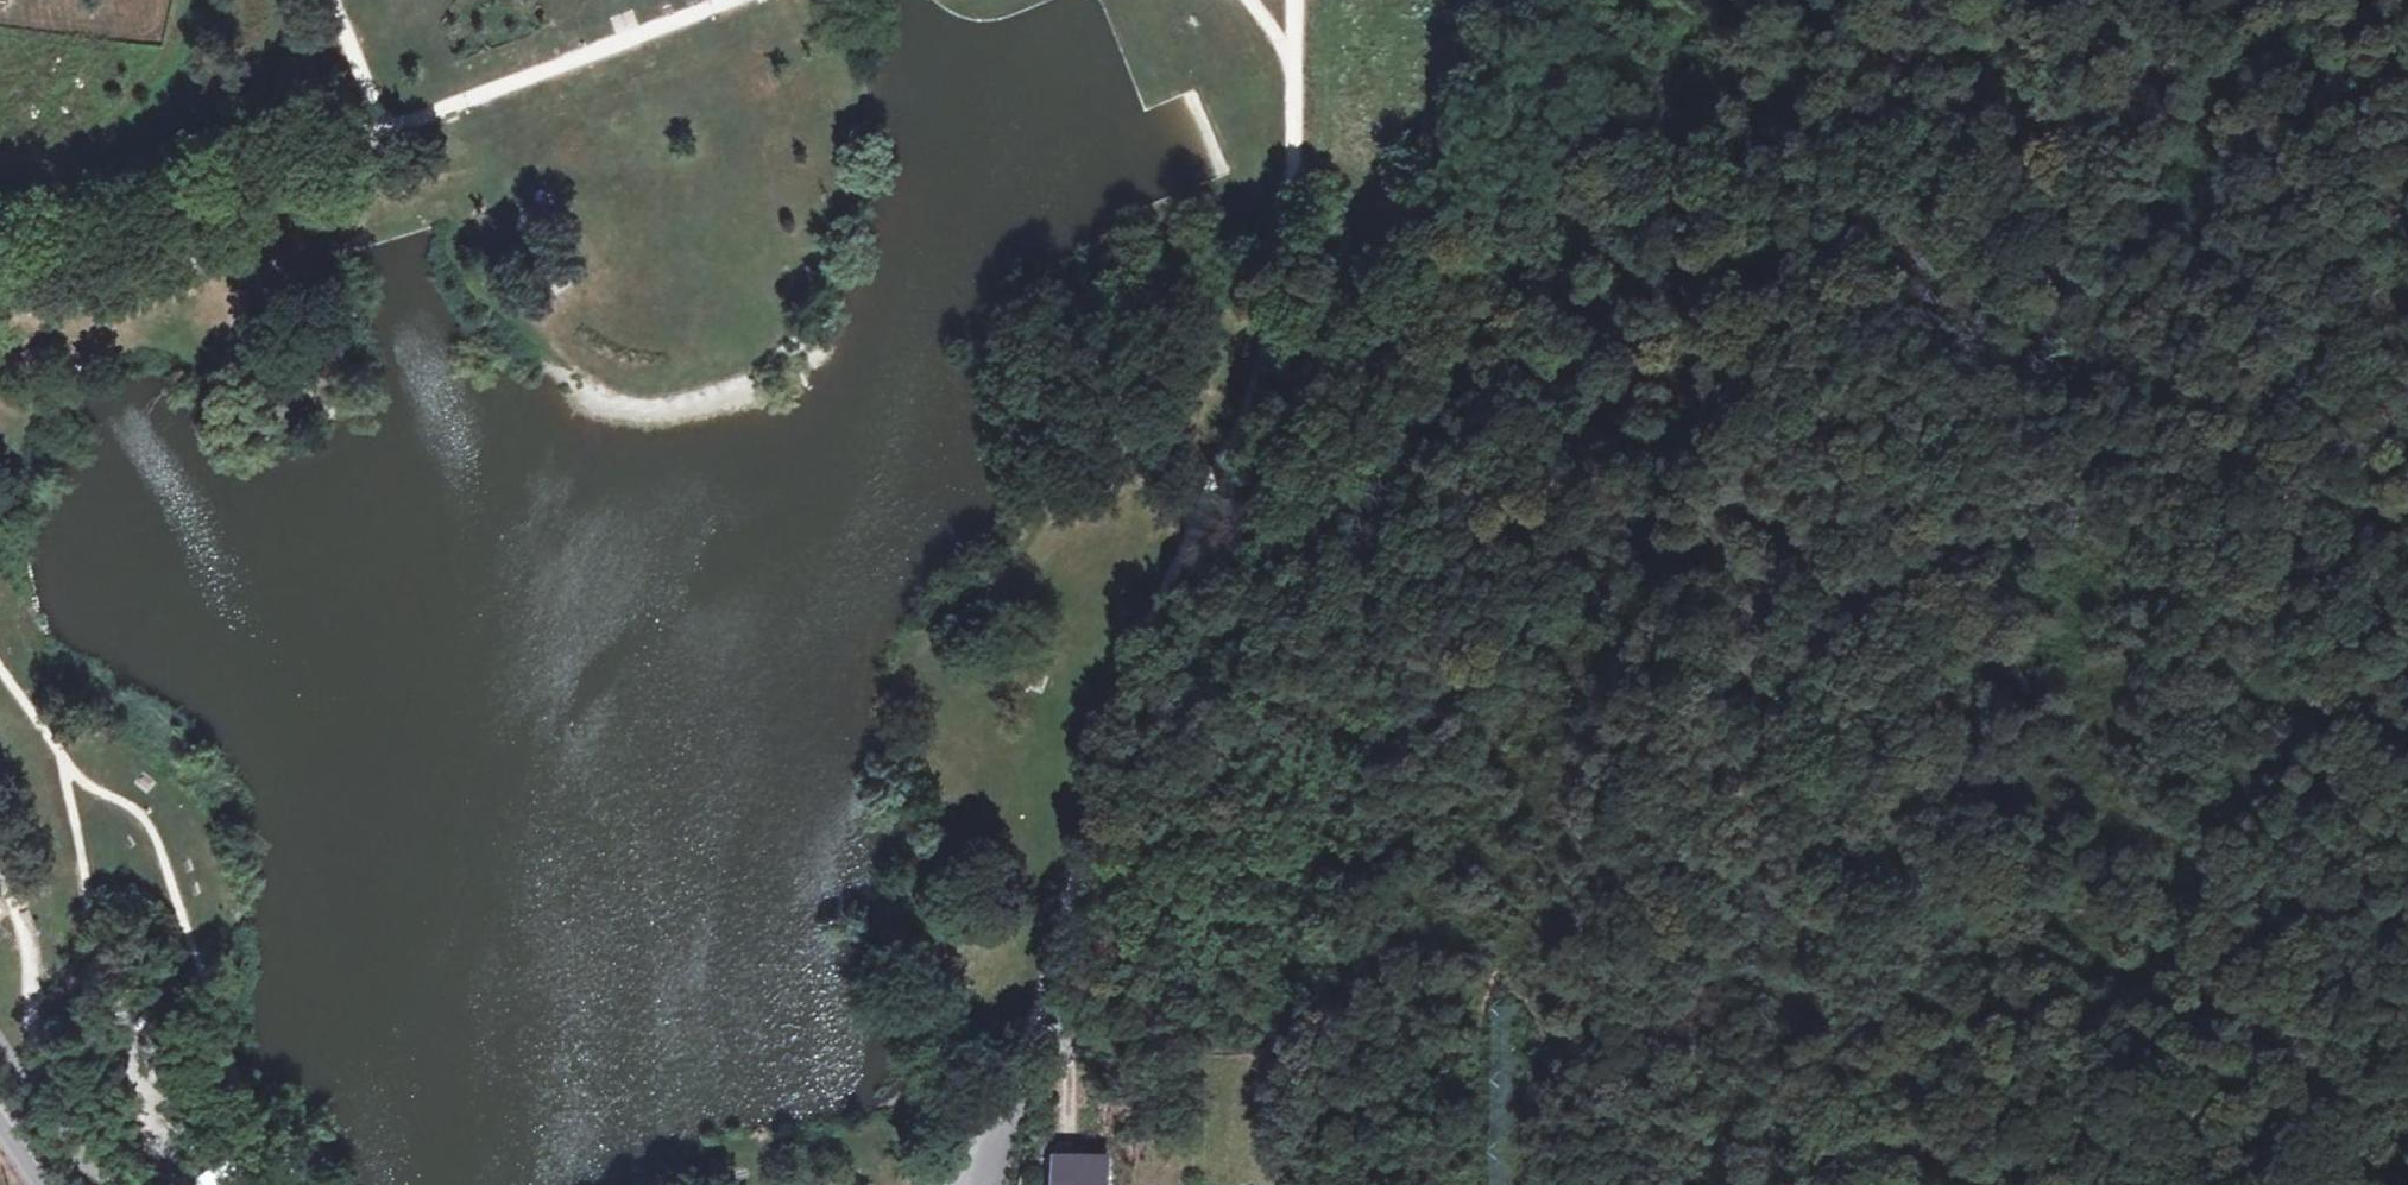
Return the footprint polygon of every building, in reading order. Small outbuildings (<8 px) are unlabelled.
[(1117,1174),(1066,1171),(1065,1184),(1116,1184),(1117,1174)]
